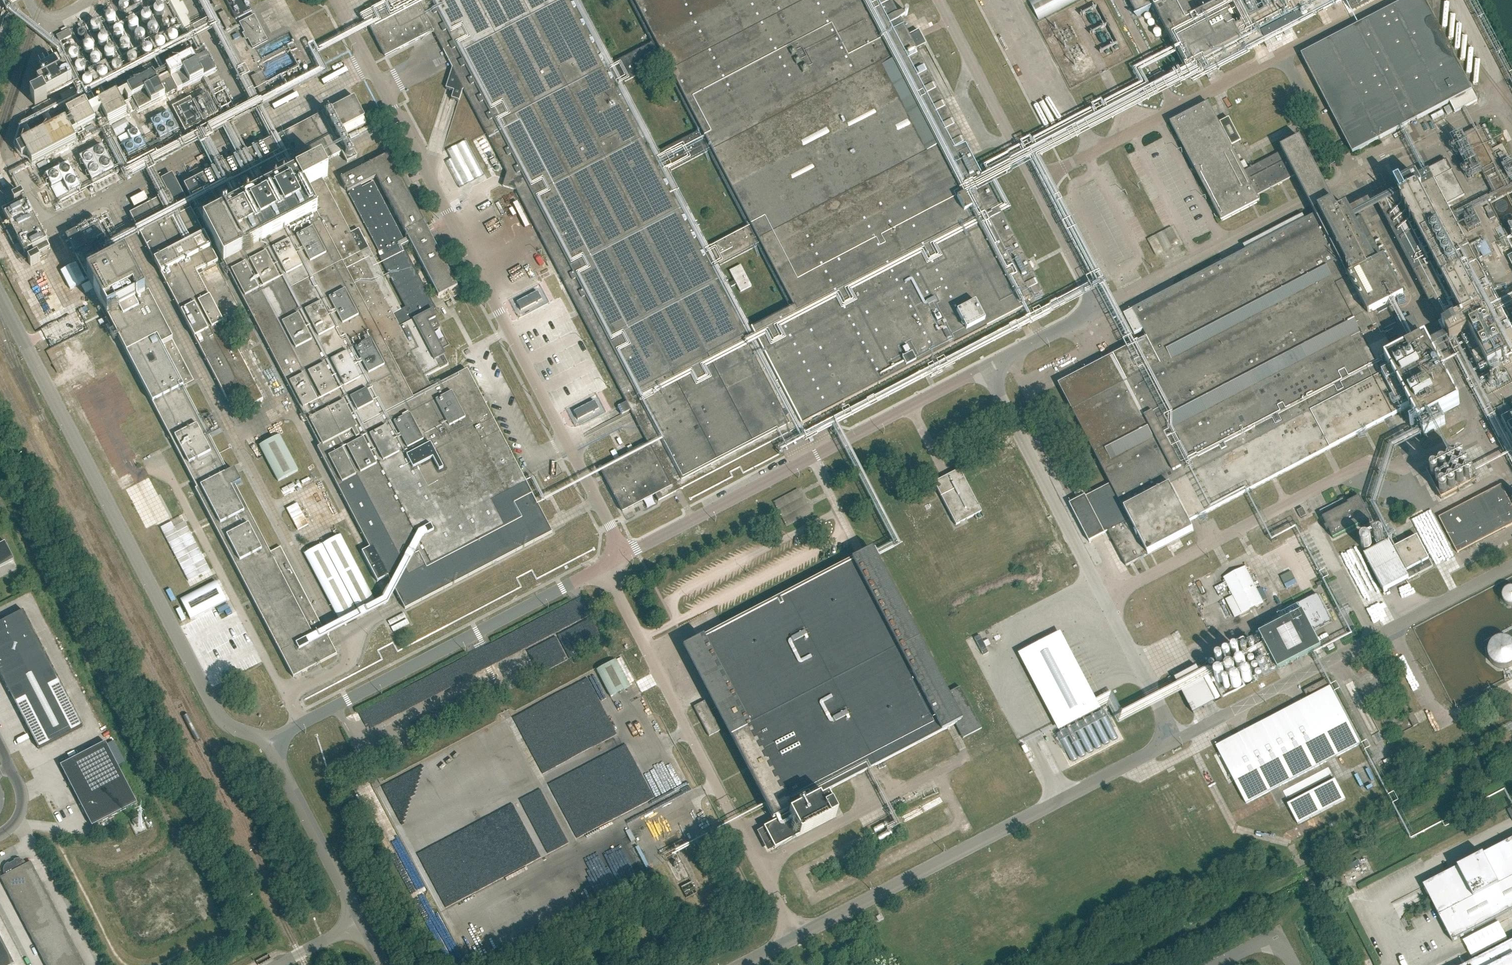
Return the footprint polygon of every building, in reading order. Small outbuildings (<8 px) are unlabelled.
[(178,0),(169,0),(187,35),(195,31),(186,15),(189,14),(183,3),(181,4),(178,0)] [(245,0),(225,0),(237,22),(253,14),(245,0)] [(1041,294),(888,0),(629,0),(652,43),(614,63),(581,0),(389,0),(363,14),(385,57),(433,31),(452,68),(446,88),(454,91),(452,98),(459,101),(462,90),(463,90),(507,173),(503,186),(516,190),(626,402),(620,406),(625,413),(631,410),(648,444),(600,469),(608,484),(622,512),(655,495),(658,501),(802,425),(802,426),(1023,310),(1020,305),(1041,294)] [(1079,0),(1033,0),(1028,3),(1038,22),(1079,0)] [(1187,69),(1193,82),(1248,53),(1247,51),(1344,0),(1287,0),(1235,28),(1222,3),(1193,18),(1184,0),(1129,0),(1137,16),(1154,7),(1186,69),(1187,69)] [(1472,90),(1425,0),(1408,0),(1301,56),(1352,153),(1450,102),(1456,113),(1478,102),(1472,90)] [(226,29),(232,26),(225,11),(219,14),(226,29)] [(268,41),(255,15),(239,23),(245,33),(242,34),(246,41),(248,40),(253,48),(268,41)] [(65,27),(58,29),(60,35),(67,33),(65,27)] [(920,30),(907,36),(914,50),(927,44),(920,30)] [(139,112),(216,72),(205,50),(128,90),(139,112)] [(262,97),(268,94),(257,74),(251,77),(262,97)] [(1240,139),(1286,118),(1278,101),(1288,97),(1283,86),(1261,95),(1256,84),(1249,87),(1255,100),(1228,112),(1240,139)] [(109,123),(127,113),(115,90),(106,95),(108,100),(99,105),(109,123)] [(373,547),(405,609),(552,533),(551,530),(546,521),(524,478),(471,377),(467,370),(454,377),(432,388),(426,377),(448,365),(431,332),(440,327),(435,319),(437,318),(433,310),(435,309),(402,247),(410,243),(439,297),(457,287),(423,222),(407,189),(406,187),(400,176),(389,155),(374,163),(374,162),(369,165),(341,179),(348,192),(349,192),(350,195),(379,253),(382,251),(385,256),(381,258),(407,308),(401,311),(359,230),(351,234),(323,179),(328,176),(322,163),(334,157),(352,148),(341,128),(364,116),(353,96),(331,108),(332,109),(314,119),(314,118),(247,153),(200,178),(184,186),(225,262),(320,446),(318,448),(370,549),(373,547)] [(57,104),(54,98),(32,110),(35,115),(57,104)] [(1295,175),(1287,158),(1283,150),(1244,171),(1209,103),(1170,123),(1222,221),(1260,201),(1257,195),(1295,175)] [(101,133),(89,110),(87,105),(77,110),(79,115),(70,120),(77,133),(81,131),(86,141),(101,133)] [(161,142),(180,132),(169,112),(151,121),(161,142)] [(77,142),(66,122),(51,129),(48,123),(37,129),(40,135),(23,145),(17,148),(22,157),(28,154),(33,165),(77,142)] [(1511,192),(1511,188),(1509,182),(1511,181),(1511,162),(1503,144),(1492,150),(1480,126),(1463,136),(1453,141),(1473,177),(1482,173),(1497,200),(1511,192)] [(129,158),(147,149),(137,129),(119,138),(129,158)] [(1144,331),(1147,338),(1059,384),(1112,484),(1087,497),(1086,496),(1070,504),(1090,542),(1106,534),(1105,533),(1108,531),(1126,566),(1194,531),(1190,523),(1410,408),(1425,436),(1446,425),(1440,415),(1460,404),(1414,315),(1396,324),(1387,305),(1404,296),(1385,260),(1384,260),(1361,215),(1353,220),(1348,210),(1339,215),(1333,203),(1334,202),(1314,165),(1323,161),(1314,144),(1306,148),(1300,138),(1282,148),(1283,150),(1287,158),(1295,175),(1316,216),(1306,221),(1303,215),(1243,245),(1247,252),(1124,315),(1135,336),(1144,331)] [(92,181),(114,169),(103,146),(80,158),(92,181)] [(41,170),(51,195),(77,185),(66,159),(41,170)] [(1447,160),(1401,184),(1400,182),(1395,185),(1397,189),(1377,199),(1450,341),(1462,335),(1481,372),(1511,356),(1511,329),(1491,289),(1496,287),(1484,264),(1479,266),(1447,204),(1465,195),(1447,160)] [(169,193),(159,198),(197,271),(218,260),(191,208),(173,174),(162,180),(169,193)] [(135,208),(149,201),(145,193),(131,200),(135,208)] [(12,199),(15,204),(20,201),(24,199),(22,195),(12,199)] [(264,400),(197,271),(159,198),(131,213),(155,260),(152,262),(159,276),(163,274),(232,408),(247,400),(251,407),(264,400)] [(23,207),(20,201),(15,204),(3,211),(6,216),(25,254),(29,252),(32,259),(38,256),(50,249),(47,243),(27,205),(23,207)] [(196,489),(235,564),(294,677),(337,655),(323,630),(280,546),(269,552),(235,486),(241,483),(235,470),(228,474),(210,438),(221,432),(214,418),(203,423),(184,387),(194,382),(147,290),(142,292),(125,258),(117,262),(96,221),(68,236),(132,362),(153,403),(198,489),(196,489)] [(40,261),(38,256),(32,259),(29,261),(31,266),(40,261)] [(75,263),(60,271),(69,290),(85,282),(75,263)] [(517,302),(521,310),(542,299),(538,291),(517,302)] [(450,347),(461,341),(449,314),(437,319),(450,347)] [(595,401),(574,412),(578,420),(599,409),(595,401)] [(1501,418),(1511,439),(1511,412),(1501,418)] [(280,435),(260,446),(278,481),(298,470),(280,435)] [(1441,499),(1477,480),(1463,454),(1428,472),(1441,499)] [(956,525),(981,512),(959,470),(934,483),(956,525)] [(1511,525),(1511,506),(1501,485),(1439,517),(1458,553),(1511,525)] [(787,527),(811,513),(798,489),(774,502),(787,527)] [(1364,506),(1359,497),(1348,503),(1348,505),(1323,518),(1327,526),(1325,527),(1327,532),(1329,530),(1334,539),(1359,525),(1360,527),(1372,521),(1367,511),(1369,510),(1367,505),(1364,506)] [(1302,518),(1307,515),(1303,509),(1298,511),(1302,518)] [(1420,522),(1437,559),(1451,552),(1433,516),(1420,522)] [(171,522),(160,528),(187,582),(209,570),(184,522),(174,527),(171,522)] [(339,535),(303,554),(339,623),(376,604),(339,535)] [(1433,567),(1417,536),(1393,548),(1389,541),(1364,554),(1384,592),(1433,567)] [(14,560),(5,542),(0,544),(0,567),(14,560)] [(942,696),(867,552),(687,645),(777,817),(768,822),(781,845),(835,817),(829,806),(829,805),(826,799),(819,803),(817,799),(816,797),(956,724),(963,738),(982,729),(960,687),(942,696)] [(1034,572),(1049,565),(1044,553),(1028,560),(1034,572)] [(1248,566),(1227,577),(1236,594),(1228,599),(1237,616),(1266,601),(1248,566)] [(216,582),(180,600),(190,620),(226,601),(216,582)] [(1503,600),(1504,601),(1504,602),(1505,603),(1505,604),(1506,604),(1507,605),(1509,606),(1511,606),(1511,587),(1510,588),(1509,588),(1507,588),(1506,589),(1505,590),(1504,591),(1504,592),(1503,594),(1503,595),(1502,596),(1502,597),(1503,598),(1503,599),(1503,600)] [(1368,592),(1358,597),(1365,609),(1374,604),(1368,592)] [(1278,669),(1321,647),(1313,631),(1332,622),(1317,594),(1278,615),(1281,622),(1260,634),(1278,669)] [(1222,597),(1206,603),(1213,620),(1228,614),(1222,597)] [(83,726),(23,611),(0,623),(0,675),(38,749),(83,726)] [(210,615),(195,622),(216,667),(232,660),(210,615)] [(1177,644),(1182,642),(1177,631),(1172,634),(1177,644)] [(980,636),(975,638),(984,656),(989,653),(980,636)] [(1509,667),(1511,666),(1511,665),(1511,641),(1509,640),(1508,639),(1505,639),(1504,639),(1503,639),(1501,639),(1500,639),(1499,639),(1498,640),(1496,640),(1495,641),(1494,642),(1493,642),(1492,643),(1492,644),(1491,645),(1490,647),(1490,648),(1489,649),(1489,650),(1489,651),(1488,653),(1488,654),(1489,655),(1489,657),(1489,658),(1490,659),(1490,660),(1491,661),(1492,662),(1492,663),(1493,664),(1494,665),(1495,666),(1496,666),(1498,667),(1499,667),(1500,668),(1501,668),(1503,668),(1504,668),(1505,668),(1506,668),(1508,667),(1509,667)] [(1252,675),(1258,672),(1251,652),(1245,655),(1252,675)] [(611,697),(630,687),(616,660),(597,670),(611,697)] [(1031,678),(1039,674),(1034,662),(1026,666),(1031,678)] [(1073,664),(1064,669),(1069,680),(1079,675),(1073,664)] [(1195,665),(1173,675),(1190,711),(1213,700),(1211,695),(1215,693),(1207,676),(1202,678),(1195,665)] [(1373,694),(1381,691),(1373,668),(1365,671),(1373,694)] [(1246,804),(1360,744),(1326,679),(1304,691),(1309,699),(1217,747),(1246,804)] [(1120,718),(1126,715),(1116,694),(1109,697),(1120,718)] [(709,737),(720,731),(705,701),(694,707),(709,737)] [(1084,710),(1091,730),(1099,727),(1100,729),(1111,725),(1105,709),(1108,708),(1106,702),(1084,710)] [(624,710),(590,722),(599,747),(633,735),(624,710)] [(92,827),(137,803),(105,742),(60,766),(92,827)] [(567,761),(590,752),(588,748),(567,757),(565,754),(562,755),(563,757),(558,759),(555,750),(543,754),(546,761),(538,765),(543,779),(570,768),(567,761)] [(1016,748),(1010,750),(1016,769),(1022,767),(1016,748)] [(1386,766),(1395,762),(1392,758),(1384,762),(1386,766)] [(433,781),(442,800),(465,789),(463,784),(451,789),(445,776),(433,781)] [(1298,824),(1346,800),(1335,780),(1288,805),(1298,824)] [(643,798),(650,795),(643,781),(637,784),(643,798)] [(500,802),(496,804),(493,797),(482,802),(490,819),(510,810),(507,804),(502,806),(500,802)] [(135,826),(144,822),(141,817),(132,821),(135,826)] [(873,830),(877,836),(885,831),(881,825),(873,830)] [(1439,916),(1452,941),(1511,911),(1511,840),(1423,885),(1439,916)] [(15,861),(12,863),(65,964),(84,964),(31,862),(26,864),(25,863),(23,860),(19,859),(16,859),(14,860),(15,861)] [(45,964),(65,964),(12,863),(9,864),(8,863),(7,864),(4,867),(3,870),(4,874),(5,875),(0,878),(45,964)] [(15,964),(0,935),(0,964),(14,964),(15,964)] [(1466,964),(1511,964),(1511,941),(1466,964)]
